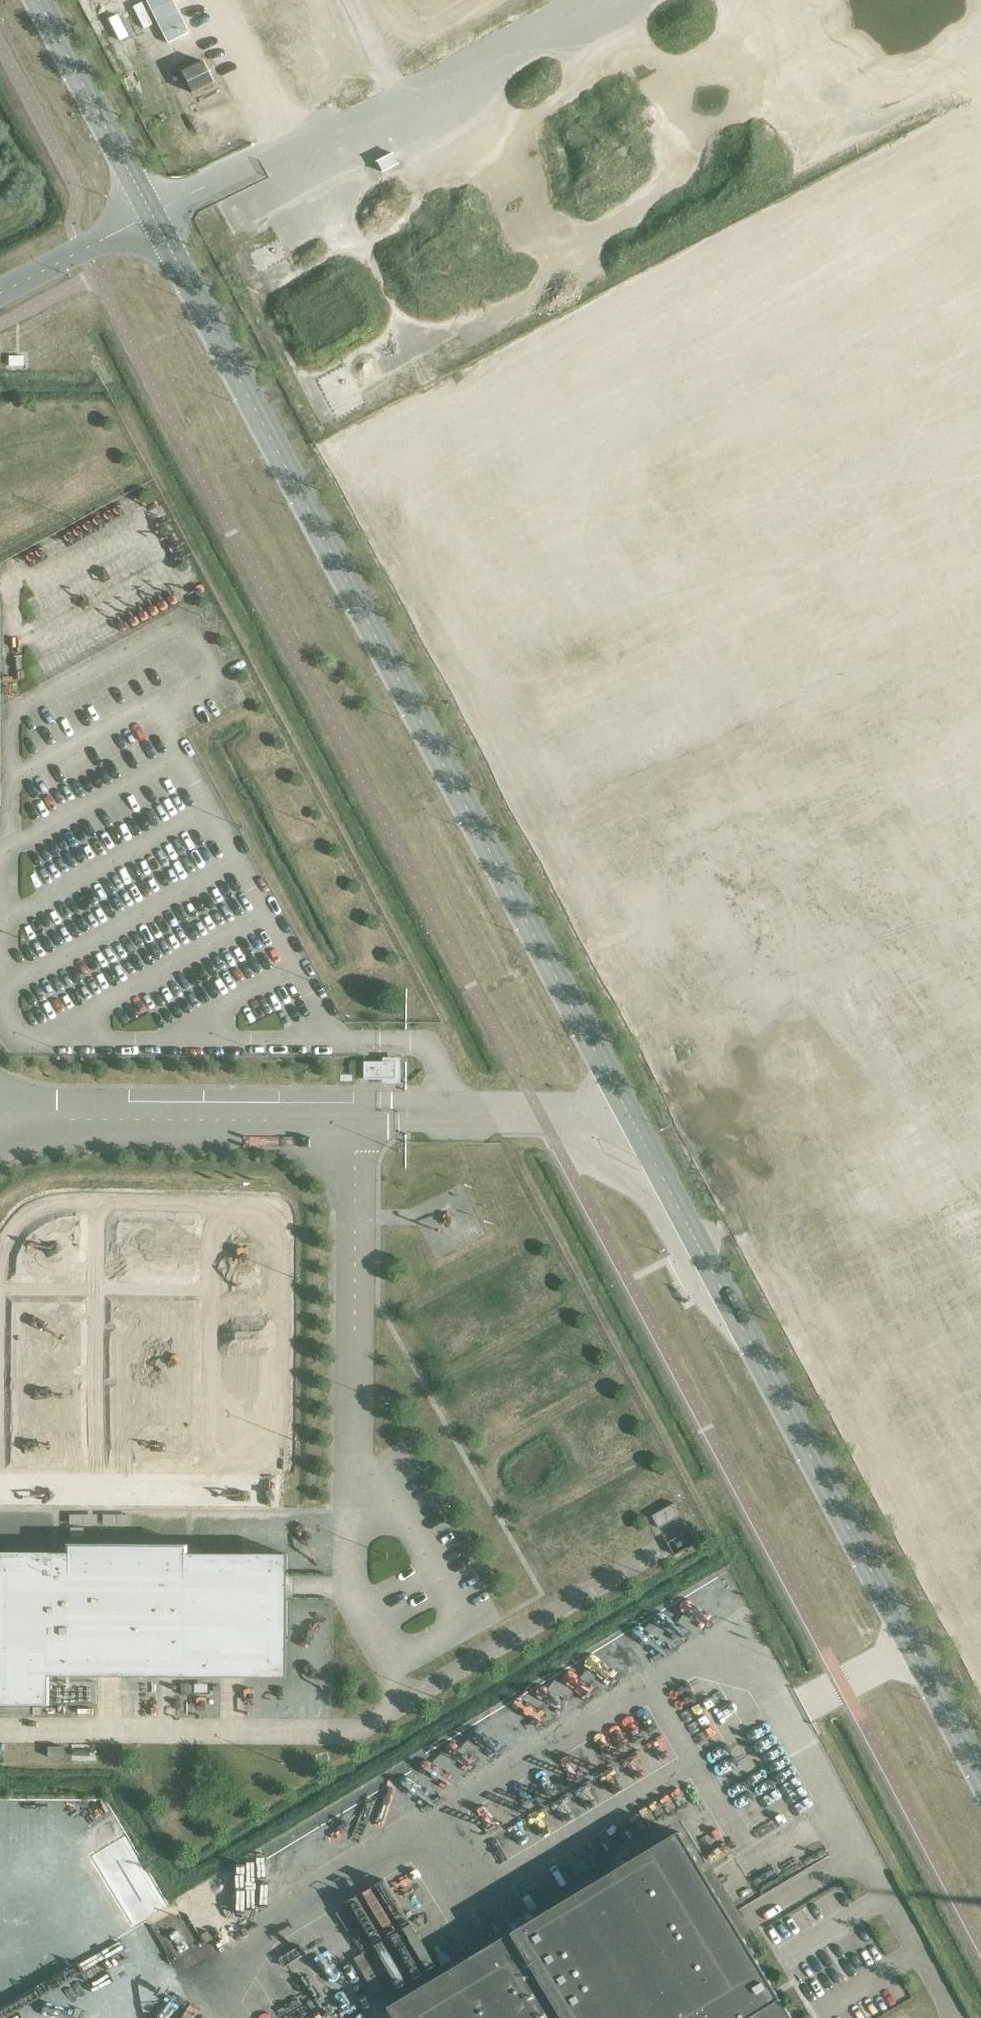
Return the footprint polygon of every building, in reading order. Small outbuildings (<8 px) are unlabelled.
[(269,26),(260,30),(268,51),(277,48),(269,26)] [(194,92),(218,81),(208,59),(184,70),(194,92)] [(199,97),(203,106),(220,99),(217,91),(199,97)] [(397,1079),(397,1062),(365,1062),(365,1079),(397,1079)] [(659,1528),(682,1515),(675,1503),(652,1516),(659,1528)] [(288,1554),(189,1554),(189,1545),(68,1544),(68,1553),(0,1552),(0,1705),(50,1705),(50,1677),(287,1678),(288,1554)] [(63,1757),(63,1747),(49,1747),(49,1757),(63,1757)] [(388,2007),(395,2017),(792,2017),(783,2003),(781,2004),(779,2000),(780,1999),(679,1831),(617,1869),(388,2007)]
